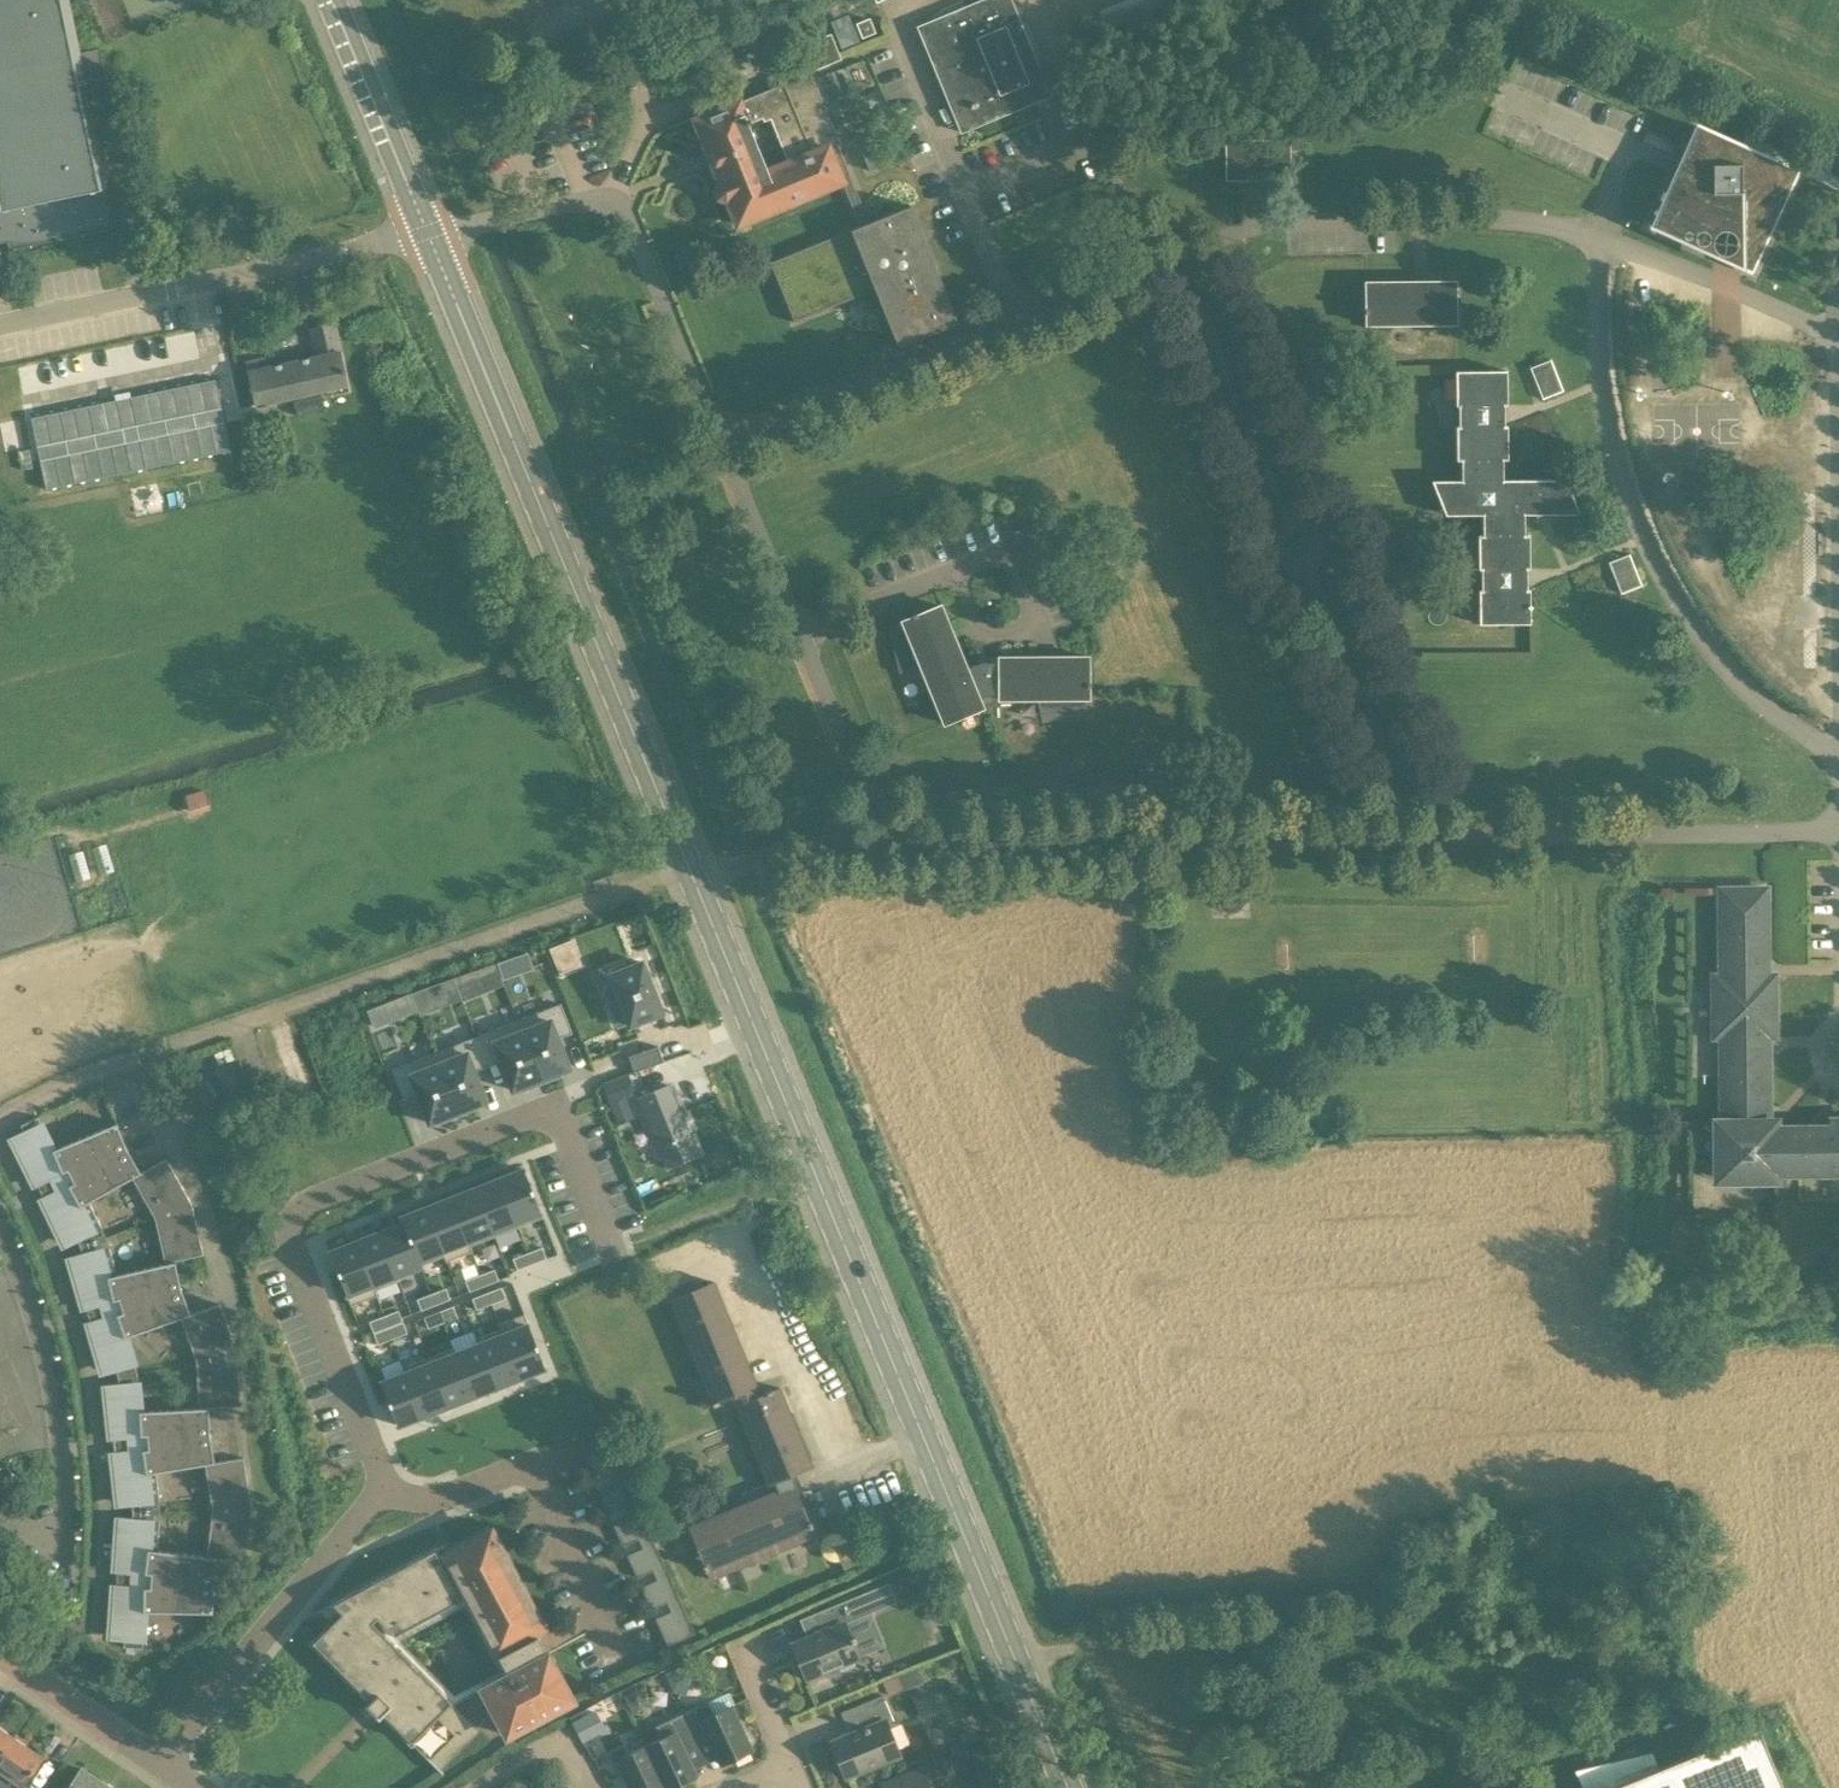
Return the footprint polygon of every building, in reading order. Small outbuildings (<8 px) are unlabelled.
[(7,241),(9,249),(112,228),(104,188),(108,187),(92,111),(113,107),(101,47),(80,52),(70,0),(0,0),(0,242),(7,241)] [(1010,0),(981,0),(917,27),(939,79),(1028,42),(1010,0)] [(869,19),(857,23),(862,36),(874,32),(869,19)] [(804,44),(815,69),(840,59),(830,34),(804,44)] [(1028,42),(939,79),(961,132),(1050,95),(1028,42)] [(836,144),(838,143),(808,70),(781,82),(781,84),(690,121),(691,125),(691,129),(695,139),(698,141),(714,182),(711,190),(715,200),(723,204),(733,226),(840,182),(858,226),(770,261),(794,321),(875,289),(898,346),(957,322),(909,205),(867,222),(836,144)] [(1696,126),(1651,225),(1739,224),(1739,265),(1750,270),(1795,171),(1739,146),(1696,126)] [(1739,146),(1795,171),(1838,192),(1838,179),(1800,160),(1744,134),(1743,137),(1739,146)] [(874,136),(859,142),(869,169),(885,162),(874,136)] [(1287,141),(1225,142),(1225,179),(1288,178),(1288,150),(1301,150),(1300,136),(1287,136),(1287,141)] [(1392,323),(1455,322),(1454,281),(1365,282),(1365,308),(1363,308),(1363,312),(1366,312),(1366,323),(1368,323),(1368,328),(1390,332),(1392,323)] [(340,351),(338,352),(334,352),(331,338),(337,337),(334,322),(310,328),(313,342),(316,341),(319,356),(266,367),(265,359),(266,359),(265,358),(244,363),(245,364),(246,364),(247,372),(251,393),(269,389),(272,402),(326,390),(327,396),(348,391),(340,351)] [(1550,360),(1530,368),(1542,398),(1562,390),(1550,360)] [(1457,416),(1503,415),(1503,405),(1505,405),(1505,371),(1454,371),(1455,406),(1457,405),(1457,416)] [(216,379),(31,418),(46,488),(230,450),(216,379)] [(1460,460),(1460,470),(1501,470),(1501,460),(1506,459),(1505,425),(1504,425),(1503,415),(1457,416),(1457,426),(1455,426),(1455,460),(1460,460)] [(1502,479),(1501,470),(1460,470),(1460,480),(1431,481),(1437,498),(1439,498),(1443,507),(1460,507),(1460,515),(1481,515),(1481,525),(1523,524),(1523,514),(1578,513),(1571,496),(1569,496),(1566,487),(1548,487),(1548,479),(1502,479)] [(1480,569),(1480,579),(1526,579),(1525,569),(1528,569),(1527,534),(1523,534),(1523,524),(1481,525),(1482,535),(1477,535),(1477,569),(1480,569)] [(1609,562),(1622,593),(1641,585),(1629,554),(1609,562)] [(1526,589),(1526,579),(1480,579),(1480,589),(1477,590),(1478,624),(1529,623),(1528,589),(1526,589)] [(897,624),(889,627),(898,671),(921,666),(944,722),(982,707),(981,705),(999,698),(1037,698),(1042,720),(1085,713),(1084,698),(1088,698),(1087,657),(1065,657),(998,657),(998,662),(980,662),(966,669),(940,604),(902,620),(903,622),(897,624)] [(191,792),(194,808),(215,803),(212,787),(191,792)] [(1713,1006),(1774,1006),(1773,975),(1766,975),(1765,888),(1719,889),(1720,976),(1712,976),(1713,1006)] [(572,956),(566,941),(548,947),(554,963),(572,956)] [(619,999),(609,1003),(618,1025),(628,1021),(630,1025),(662,1012),(641,961),(635,964),(634,960),(614,968),(616,971),(609,974),(619,999)] [(470,973),(454,978),(463,1000),(478,994),(470,973)] [(448,1003),(460,998),(453,979),(441,983),(448,1003)] [(560,1003),(517,1019),(542,1082),(560,1075),(559,1071),(569,1068),(557,1037),(571,1032),(560,1003)] [(381,1006),(368,1010),(374,1026),(387,1021),(381,1006)] [(1761,1114),(1761,1109),(1767,1109),(1767,1036),(1774,1036),(1774,1006),(1713,1006),(1713,1037),(1720,1037),(1721,1114),(1761,1114)] [(517,1019),(476,1036),(487,1065),(501,1059),(512,1090),(522,1086),(523,1089),(542,1082),(517,1019)] [(476,1036),(434,1052),(458,1115),(477,1107),(476,1104),(485,1100),(473,1070),(487,1065),(476,1036)] [(663,1061),(658,1045),(628,1056),(634,1071),(663,1061)] [(434,1052),(391,1069),(403,1098),(417,1092),(429,1122),(438,1119),(440,1122),(458,1115),(434,1052)] [(604,1084),(620,1123),(633,1118),(625,1096),(634,1092),(627,1074),(604,1084)] [(696,1154),(666,1082),(638,1093),(667,1165),(696,1154)] [(1761,1114),(1721,1114),(1721,1118),(1721,1120),(1714,1120),(1714,1181),(1776,1181),(1775,1173),(1783,1173),(1783,1133),(1773,1133),(1761,1121),(1761,1114)] [(31,1119),(19,1125),(23,1133),(15,1138),(26,1161),(21,1163),(33,1187),(36,1185),(39,1191),(128,1152),(125,1144),(116,1123),(53,1149),(42,1125),(35,1128),(31,1119)] [(1783,1173),(1838,1173),(1838,1119),(1830,1119),(1830,1126),(1786,1127),(1786,1133),(1783,1133),(1783,1173)] [(587,1147),(620,1138),(617,1125),(583,1134),(587,1147)] [(624,1151),(595,1158),(600,1176),(628,1169),(624,1151)] [(140,1172),(128,1152),(39,1191),(42,1197),(39,1199),(50,1222),(55,1220),(66,1243),(75,1239),(79,1247),(99,1239),(83,1204),(130,1178),(152,1218),(191,1203),(165,1158),(140,1172)] [(524,1168),(498,1178),(517,1227),(543,1217),(524,1168)] [(616,1211),(645,1201),(636,1172),(607,1182),(616,1211)] [(498,1178),(474,1188),(493,1236),(517,1227),(498,1178)] [(474,1188),(450,1197),(468,1246),(469,1245),(493,1236),(474,1188)] [(450,1197),(425,1207),(444,1255),(443,1255),(445,1261),(471,1251),(469,1245),(468,1246),(450,1197)] [(191,1203),(152,1218),(163,1264),(111,1276),(99,1239),(79,1247),(82,1256),(72,1258),(80,1283),(74,1285),(82,1310),(85,1309),(87,1315),(181,1288),(172,1263),(203,1256),(191,1203)] [(425,1207),(400,1217),(402,1223),(403,1222),(420,1265),(421,1264),(443,1255),(444,1255),(425,1207)] [(402,1223),(379,1232),(396,1275),(397,1274),(421,1265),(421,1264),(420,1265),(403,1222),(402,1223)] [(379,1232),(355,1241),(374,1289),(375,1289),(399,1280),(397,1274),(396,1275),(379,1232)] [(355,1241),(329,1251),(338,1272),(350,1305),(377,1294),(375,1289),(374,1289),(355,1241)] [(542,1246),(527,1252),(532,1263),(546,1257),(542,1246)] [(527,1252),(513,1258),(517,1269),(532,1263),(527,1252)] [(494,1268),(480,1274),(484,1285),(498,1279),(494,1268)] [(480,1274),(465,1280),(469,1291),(484,1285),(480,1274)] [(808,1519),(788,1473),(811,1463),(778,1386),(759,1394),(755,1383),(756,1383),(713,1280),(669,1299),(701,1375),(691,1379),(702,1407),(718,1400),(732,1394),(736,1404),(735,1405),(767,1481),(749,1489),(753,1498),(689,1525),(706,1563),(711,1579),(815,1535),(808,1519)] [(505,1297),(501,1286),(487,1292),(491,1303),(505,1297)] [(446,1287),(431,1293),(436,1304),(450,1298),(446,1287)] [(189,1314),(181,1288),(87,1315),(89,1322),(85,1323),(93,1347),(98,1346),(105,1371),(114,1368),(117,1377),(138,1373),(128,1335),(179,1318),(194,1362),(237,1353),(219,1303),(189,1314)] [(487,1292),(472,1298),(476,1309),(491,1303),(487,1292)] [(416,1299),(420,1310),(436,1304),(431,1293),(416,1299)] [(453,1305),(438,1311),(443,1322),(457,1316),(453,1305)] [(398,1310),(383,1315),(388,1327),(402,1321),(398,1310)] [(438,1311),(423,1317),(427,1328),(443,1322),(438,1311)] [(388,1327),(383,1315),(369,1321),(373,1332),(388,1327)] [(402,1321),(388,1327),(392,1338),(407,1332),(402,1321)] [(528,1324),(503,1334),(519,1377),(545,1367),(528,1324)] [(388,1327),(373,1332),(378,1343),(392,1338),(388,1327)] [(503,1334),(479,1344),(495,1386),(519,1377),(503,1334)] [(479,1344),(454,1353),(471,1396),(495,1386),(479,1344)] [(237,1353),(194,1362),(196,1408),(142,1411),(138,1373),(117,1377),(118,1386),(108,1387),(111,1413),(105,1413),(108,1439),(112,1439),(113,1445),(210,1436),(208,1408),(240,1406),(237,1353)] [(454,1353),(430,1363),(447,1405),(471,1396),(454,1353)] [(430,1363),(406,1372),(422,1415),(447,1405),(430,1363)] [(406,1372),(380,1382),(397,1425),(422,1415),(406,1372)] [(212,1463),(210,1436),(113,1445),(113,1452),(110,1452),(113,1478),(118,1478),(121,1503),(130,1502),(131,1511),(153,1511),(149,1472),(202,1464),(210,1510),(251,1509),(243,1458),(212,1463)] [(667,1646),(694,1633),(608,1443),(581,1456),(594,1483),(609,1476),(614,1485),(598,1492),(608,1514),(624,1507),(628,1517),(612,1524),(622,1546),(638,1539),(642,1548),(626,1555),(636,1578),(652,1570),(656,1580),(641,1587),(651,1609),(666,1602),(671,1612),(655,1619),(667,1646)] [(153,1511),(131,1511),(131,1521),(121,1520),(119,1546),(114,1545),(112,1571),(115,1571),(115,1578),(213,1581),(216,1558),(245,1561),(251,1509),(210,1510),(204,1556),(151,1550),(153,1511)] [(440,1560),(434,1549),(332,1604),(341,1613),(312,1642),(370,1701),(366,1704),(378,1715),(381,1712),(439,1770),(443,1767),(479,1731),(476,1728),(492,1711),(506,1735),(572,1700),(547,1653),(544,1654),(541,1649),(543,1648),(536,1635),(533,1637),(532,1633),(544,1627),(491,1529),(444,1554),(445,1557),(440,1560)] [(213,1581),(115,1578),(115,1585),(111,1585),(109,1611),(115,1611),(113,1637),(123,1638),(122,1647),(135,1648),(136,1638),(143,1639),(145,1612),(212,1613),(212,1589),(213,1581)] [(853,1664),(853,1659),(859,1657),(844,1622),(896,1601),(888,1582),(809,1614),(817,1632),(790,1643),(805,1679),(837,1665),(841,1669),(853,1664)] [(664,1673),(673,1690),(677,1666),(664,1673)] [(632,1690),(623,1695),(629,1709),(639,1704),(632,1690)] [(724,1694),(681,1714),(697,1747),(710,1740),(721,1764),(750,1750),(724,1694)] [(846,1777),(865,1769),(899,1755),(888,1727),(894,1724),(882,1695),(840,1712),(849,1733),(831,1741),(846,1777)] [(595,1710),(573,1722),(583,1741),(605,1730),(595,1710)] [(681,1714),(655,1727),(660,1738),(645,1746),(665,1787),(671,1787),(695,1777),(684,1753),(697,1747),(681,1714)] [(12,1735),(0,1726),(0,1753),(12,1735)] [(1755,1727),(1657,1768),(1650,1752),(1573,1769),(1581,1787),(1781,1787),(1755,1727)] [(0,1753),(0,1787),(6,1787),(11,1779),(22,1787),(43,1756),(12,1735),(0,1753)] [(984,1743),(969,1748),(975,1763),(990,1757),(984,1743)] [(645,1746),(627,1754),(623,1745),(606,1753),(614,1769),(620,1766),(630,1787),(665,1787),(645,1746)] [(81,1766),(66,1787),(113,1787),(81,1766)] [(922,1767),(882,1784),(884,1787),(930,1787),(922,1767)]
